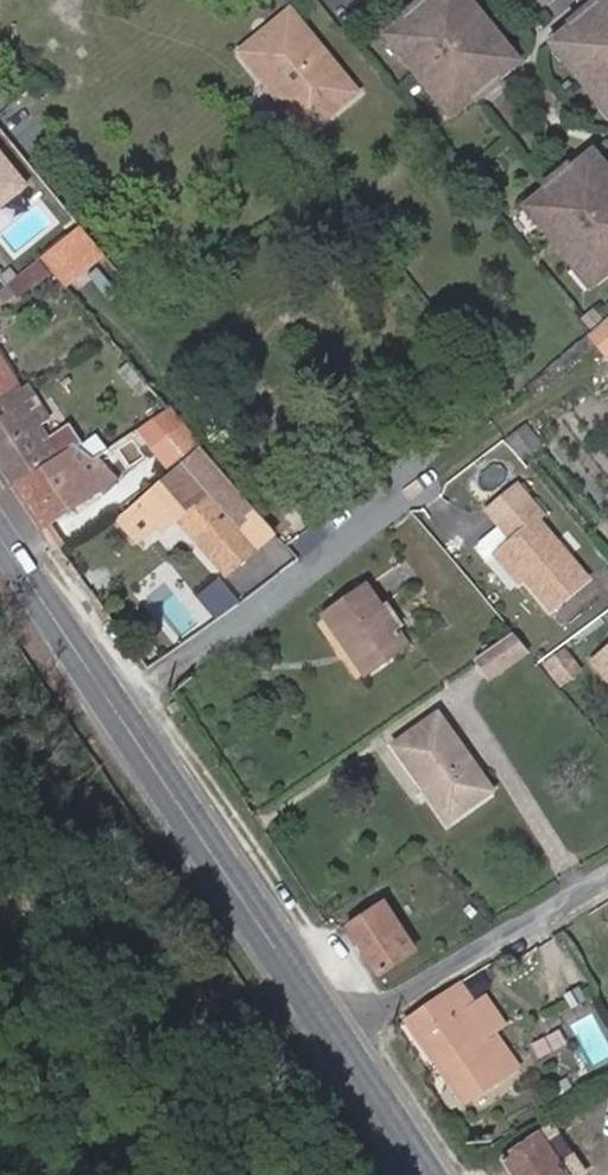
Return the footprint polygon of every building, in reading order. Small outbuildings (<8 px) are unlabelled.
[(385,33),(400,50),(395,54),(430,96),(434,93),(451,114),(508,66),(492,46),(496,43),(462,0),(457,3),(455,0),(426,0),(385,33)] [(555,37),(570,55),(565,58),(600,101),(604,97),(607,101),(607,0),(602,0),(555,37)] [(289,10),(238,51),(285,109),(294,101),(314,127),(356,92),(289,10)] [(385,33),(381,37),(395,54),(400,50),(385,33)] [(555,37),(551,40),(565,58),(570,55),(555,37)] [(496,43),(492,46),(508,66),(513,63),(496,43)] [(39,78),(29,92),(38,98),(48,84),(39,78)] [(434,93),(430,96),(446,117),(451,114),(434,93)] [(294,101),(285,109),(305,134),(314,127),(294,101)] [(591,150),(587,154),(601,171),(606,168),(591,150)] [(529,201),(543,218),(540,221),(574,265),(578,261),(595,281),(607,271),(607,171),(606,168),(601,171),(587,154),(529,201)] [(22,188),(0,160),(0,206),(22,188)] [(529,201),(525,204),(540,221),(543,218),(529,201)] [(78,226),(39,258),(65,288),(103,256),(78,226)] [(578,261),(574,265),(591,284),(595,281),(578,261)] [(588,334),(607,356),(607,316),(590,332),(588,334)] [(9,395),(18,389),(0,360),(0,401),(9,395)] [(127,362),(116,372),(154,416),(165,406),(127,362)] [(15,484),(58,456),(37,424),(49,417),(34,394),(16,406),(6,412),(0,403),(0,461),(15,484)] [(0,401),(0,403),(6,412),(16,406),(9,395),(0,401)] [(137,431),(153,450),(183,426),(169,410),(137,431)] [(183,426),(153,450),(167,469),(198,444),(183,426)] [(94,438),(78,449),(92,459),(94,458),(105,451),(94,438)] [(131,498),(164,536),(185,518),(192,527),(188,531),(225,574),(254,548),(237,529),(256,512),(198,444),(167,469),(131,498)] [(58,456),(15,484),(42,526),(98,491),(101,495),(115,481),(102,467),(94,458),(92,459),(78,449),(73,445),(58,456)] [(105,451),(94,458),(102,467),(113,460),(105,451)] [(517,486),(487,511),(498,525),(478,543),(476,550),(484,560),(491,554),(500,548),(525,577),(523,578),(550,610),(586,579),(536,519),(541,515),(517,486)] [(237,529),(254,548),(273,532),(256,512),(237,529)] [(525,577),(500,548),(491,554),(516,585),(523,578),(525,577)] [(365,586),(322,615),(363,675),(406,644),(365,586)] [(511,636),(475,661),(488,680),(526,654),(511,636)] [(593,663),(607,681),(607,650),(593,663)] [(565,651),(546,664),(560,684),(579,669),(565,651)] [(437,714),(392,746),(427,795),(431,793),(450,820),(491,791),(437,714)] [(427,795),(447,823),(450,820),(431,793),(427,795)] [(383,904),(346,929),(377,975),(413,951),(383,904)] [(461,982),(404,1020),(463,1103),(517,1066),(492,1032),(489,1027),(500,1020),(484,996),(476,1002),(461,982)] [(500,1020),(489,1027),(492,1032),(503,1025),(500,1020)] [(542,1129),(574,1174),(582,1174),(589,1170),(554,1120),(542,1129)] [(501,1161),(511,1174),(565,1174),(559,1166),(546,1174),(529,1149),(542,1141),(537,1134),(501,1161)] [(542,1141),(529,1149),(546,1174),(559,1166),(542,1141)]
